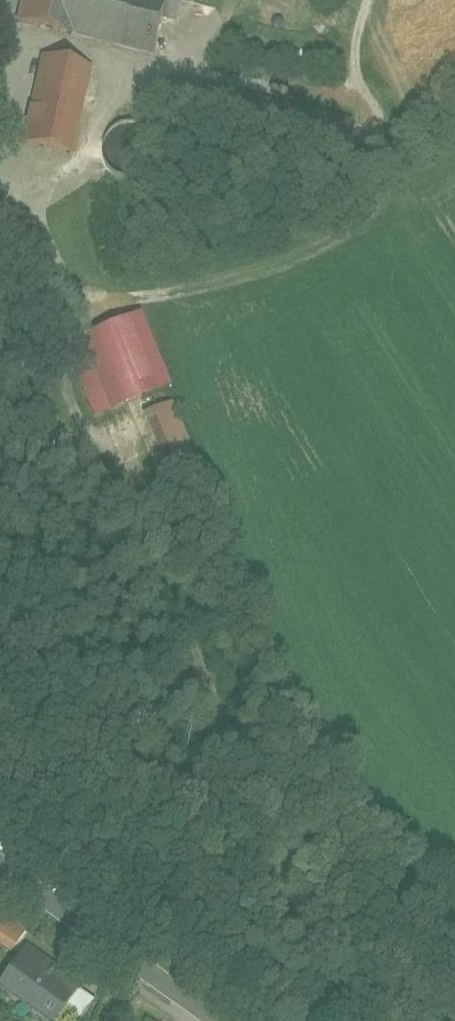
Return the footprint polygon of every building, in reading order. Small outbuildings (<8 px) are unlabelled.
[(169,0),(21,0),(17,19),(159,54),(172,1),(169,0)] [(260,5),(255,24),(291,33),(296,15),(260,5)] [(43,57),(24,145),(69,155),(88,67),(43,57)] [(155,130),(144,122),(135,120),(127,120),(118,124),(112,129),(108,137),(106,147),(108,157),(116,168),(125,173),(135,174),(145,172),(153,166),(157,161),(160,152),(159,138),(155,130)] [(144,312),(67,343),(100,424),(177,393),(144,312)] [(181,402),(146,416),(170,475),(205,460),(181,402)] [(12,955),(24,937),(0,921),(0,947),(12,955)] [(5,990),(49,1020),(64,1020),(84,993),(29,955),(5,990)]
